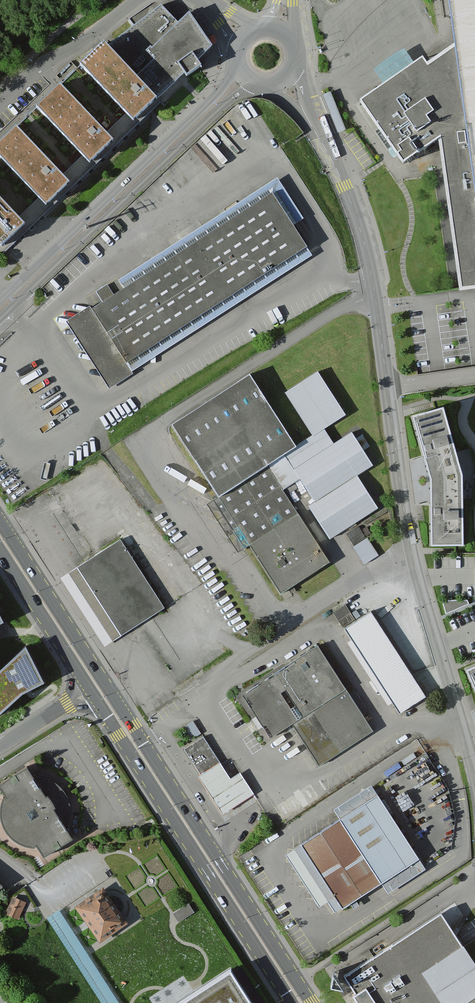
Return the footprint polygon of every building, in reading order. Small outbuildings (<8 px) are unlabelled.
[(452,46),(424,64),(420,58),(414,62),(398,73),(383,83),(356,102),(400,167),(439,139),(457,273),(459,290),(474,288),(474,0),(447,0),(452,46)] [(152,97),(207,45),(184,12),(174,21),(157,4),(103,45),(152,97)] [(101,48),(78,71),(135,128),(159,106),(101,48)] [(374,69),(383,83),(398,73),(414,62),(404,49),(374,69)] [(61,88),(38,110),(95,167),(119,145),(61,88)] [(338,135),(346,131),(330,93),(325,95),(323,96),(338,135)] [(0,154),(0,157),(55,213),(79,190),(21,133),(0,154)] [(309,251),(271,193),(90,310),(128,368),(309,251)] [(8,251),(32,228),(0,196),(0,242),(8,251)] [(293,447),(248,377),(170,427),(279,595),(329,563),(283,491),(299,480),(313,502),(307,506),(329,540),(378,509),(357,476),(373,466),(352,434),(333,446),(322,429),(343,416),(316,374),(285,394),(312,435),(293,447)] [(466,474),(445,409),(414,417),(434,478),(436,547),(468,547),(466,474)] [(347,531),(353,543),(367,536),(360,524),(347,531)] [(366,562),(380,553),(368,536),(354,545),(366,562)] [(121,634),(164,607),(119,538),(77,565),(121,634)] [(121,634),(77,565),(60,575),(105,644),(121,634)] [(442,600),(446,614),(469,604),(468,600),(442,600)] [(399,715),(425,698),(371,613),(344,629),(399,715)] [(44,682),(27,647),(2,671),(0,668),(0,717),(24,693),(44,682)] [(318,767),(372,732),(317,647),(243,695),(271,739),(291,725),(318,767)] [(466,669),(474,691),(474,665),(466,669)] [(199,734),(191,722),(178,730),(186,742),(199,734)] [(220,765),(203,738),(185,749),(202,776),(220,765)] [(230,779),(220,763),(199,777),(223,814),(254,794),(240,772),(230,779)] [(46,858),(75,840),(70,830),(71,820),(71,810),(68,797),(62,786),(52,780),(43,777),(35,777),(30,769),(0,787),(5,794),(2,804),(3,818),(7,830),(13,838),(22,845),(32,848),(38,847),(46,858)] [(387,893),(425,869),(370,785),(332,810),(338,820),(284,855),(318,906),(327,900),(336,914),(381,884),(387,893)] [(75,909),(100,944),(129,923),(103,888),(75,909)] [(23,901),(12,897),(6,913),(17,917),(23,901)] [(174,910),(180,919),(195,910),(190,900),(174,910)] [(59,907),(47,915),(69,949),(81,942),(59,907)] [(470,960),(439,914),(340,979),(355,1002),(474,1002),(474,968),(470,960)] [(233,971),(183,1002),(254,1002),(233,971)]
